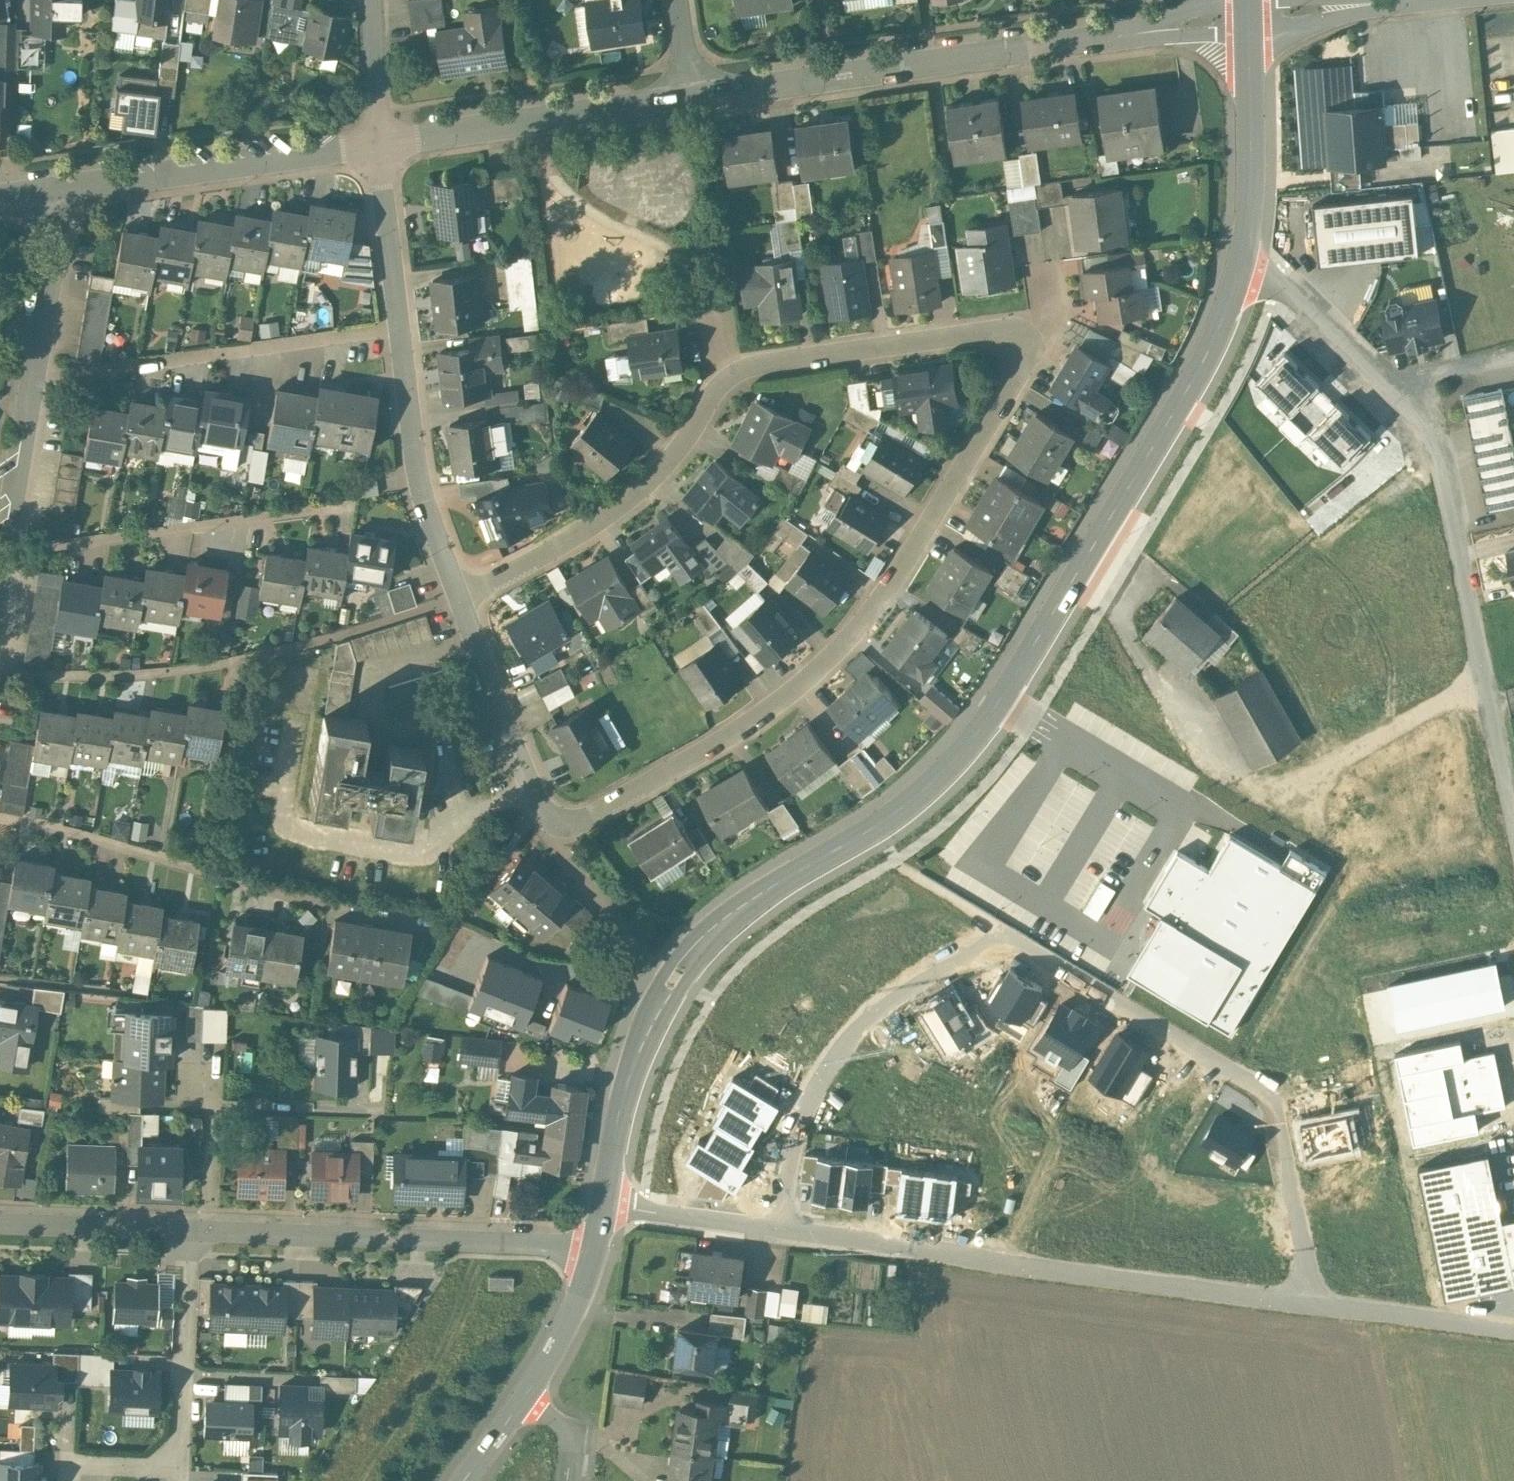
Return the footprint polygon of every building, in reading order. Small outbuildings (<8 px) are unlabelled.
[(32,28),(32,30),(45,30),(63,31),(63,15),(77,15),(77,0),(33,0),(32,28)] [(111,28),(134,31),(136,17),(137,17),(139,0),(115,0),(111,28)] [(137,17),(167,20),(170,0),(139,0),(137,17)] [(184,10),(187,10),(208,13),(209,13),(211,0),(185,0),(184,10)] [(218,12),(222,13),(219,31),(236,34),(235,38),(252,41),(259,0),(220,0),(218,12)] [(414,29),(446,24),(443,0),(409,0),(414,29)] [(586,5),(592,4),(597,42),(592,43),(592,45),(645,37),(642,15),(638,15),(637,6),(641,6),(640,0),(585,0),(586,5)] [(741,12),(793,4),(792,0),(739,0),(741,12)] [(299,8),(271,3),(268,27),(276,28),(280,29),(282,22),(296,25),(299,8)] [(586,5),(576,6),(582,44),(592,43),(597,42),(592,4),(586,5)] [(499,7),(474,10),(476,27),(438,32),(444,74),(508,64),(502,23),(501,23),(499,7)] [(347,16),(313,8),(305,44),(304,48),(339,55),(347,16)] [(208,13),(187,10),(186,19),(207,22),(208,13)] [(137,17),(136,17),(134,31),(134,33),(165,37),(167,20),(137,17)] [(296,25),(282,22),(280,29),(276,28),(274,38),(305,44),(308,30),(296,27),(296,25)] [(0,27),(0,56),(14,57),(15,28),(0,27)] [(32,28),(15,28),(14,57),(14,67),(44,69),(45,30),(32,30),(32,28)] [(180,44),(162,42),(158,78),(176,80),(180,44)] [(1302,166),(1330,164),(1326,109),(1359,106),(1355,62),(1295,67),(1302,166)] [(0,78),(0,104),(13,105),(14,78),(0,78)] [(150,129),(158,92),(119,84),(112,122),(150,129)] [(1155,87),(1099,95),(1108,154),(1164,146),(1155,87)] [(1075,93),(1023,100),(1030,143),(1081,135),(1075,93)] [(999,98),(947,105),(956,161),(1007,153),(999,98)] [(1359,106),(1326,109),(1330,164),(1359,162),(1385,160),(1384,147),(1382,123),(1381,105),(1359,106)] [(849,119),(797,127),(804,174),(855,166),(849,119)] [(1406,121),(1382,123),(1384,147),(1407,146),(1406,122),(1406,121)] [(1418,121),(1406,122),(1407,146),(1420,145),(1418,121)] [(1492,130),(1497,172),(1513,170),(1513,127),(1492,130)] [(771,131),(724,137),(730,179),(732,179),(731,177),(745,175),(746,177),(777,172),(771,131)] [(1037,151),(1019,153),(1024,185),(1034,184),(1041,183),(1037,151)] [(1359,162),(1330,164),(1332,189),(1361,187),(1359,162)] [(520,169),(493,173),(496,200),(524,197),(520,169)] [(479,178),(433,184),(439,235),(485,230),(479,178)] [(792,179),(776,181),(780,208),(796,206),(793,183),(792,179)] [(1041,183),(1034,184),(1036,195),(1038,208),(1038,207),(1064,203),(1060,180),(1041,183)] [(809,181),(793,183),(796,206),(798,218),(814,216),(809,181)] [(1119,188),(1073,194),(1080,245),(1126,239),(1119,188)] [(1412,193),(1314,204),(1320,263),(1419,253),(1416,225),(1413,200),(1412,193)] [(1036,195),(1021,198),(1023,208),(1026,233),(1041,231),(1038,208),(1036,195)] [(1413,200),(1416,225),(1432,223),(1426,199),(1413,200)] [(353,212),(309,204),(307,216),(302,250),(303,250),(303,247),(319,250),(318,253),(319,253),(343,258),(345,258),(348,240),(353,212)] [(1023,208),(1010,209),(1014,234),(1026,233),(1023,208)] [(307,216),(272,210),(270,221),(264,255),(277,257),(277,259),(300,262),(300,257),(302,250),(307,216)] [(270,221),(234,215),(232,227),(227,258),(244,261),(243,263),(262,267),(264,255),(270,221)] [(798,218),(782,220),(787,250),(802,248),(798,218)] [(944,220),(929,222),(932,246),(933,247),(947,245),(944,220)] [(232,227),(197,221),(195,232),(189,266),(225,272),(227,258),(232,227)] [(1416,225),(1419,253),(1438,251),(1432,223),(1416,225)] [(983,242),(981,243),(981,244),(960,247),(966,290),(1013,283),(1004,224),(981,227),(983,242)] [(195,232),(160,226),(158,237),(152,268),(168,271),(168,274),(187,277),(189,266),(195,232)] [(872,229),(856,232),(859,258),(860,258),(861,262),(877,259),(872,229)] [(158,237),(122,231),(114,277),(150,283),(152,268),(158,237)] [(368,244),(348,240),(345,258),(343,258),(339,280),(373,286),(368,244)] [(931,252),(892,258),(897,289),(893,289),(896,309),(940,302),(936,278),(952,275),(947,245),(933,247),(932,246),(930,246),(931,252)] [(319,250),(303,247),(303,250),(302,250),(300,257),(318,260),(319,253),(318,253),(319,250)] [(1144,249),(1108,253),(1110,266),(1129,263),(1129,266),(1144,264),(1146,264),(1144,249)] [(531,256),(505,259),(511,309),(536,306),(531,256)] [(859,258),(824,263),(832,318),(869,313),(861,262),(860,258),(859,258)] [(792,259),(756,264),(757,266),(741,269),(745,296),(761,294),(764,320),(800,315),(792,259)] [(1110,266),(1083,269),(1087,295),(1142,287),(1147,286),(1144,264),(1129,266),(1129,263),(1110,266)] [(114,277),(91,273),(88,287),(112,292),(114,277)] [(475,275),(433,280),(439,328),(483,323),(480,297),(478,297),(475,275)] [(112,292),(88,287),(86,299),(110,303),(112,292)] [(1142,287),(1087,295),(1087,296),(1097,295),(1101,319),(1146,313),(1142,287)] [(110,303),(86,299),(84,311),(108,315),(110,303)] [(1387,306),(1388,309),(1383,310),(1392,348),(1409,344),(1410,348),(1428,344),(1427,340),(1444,336),(1436,299),(1404,306),(1403,302),(1396,299),(1391,300),(1387,306)] [(108,315),(84,311),(82,323),(106,327),(108,315)] [(647,317),(607,323),(610,342),(629,339),(629,337),(649,334),(647,317)] [(106,327),(82,323),(80,335),(104,339),(106,327)] [(1152,341),(1122,328),(1117,340),(1143,351),(1147,352),(1152,341)] [(649,334),(629,337),(629,339),(635,376),(683,368),(677,330),(649,334)] [(503,364),(500,333),(470,336),(471,348),(481,347),(484,366),(503,364)] [(533,334),(513,333),(512,346),(532,347),(533,334)] [(104,339),(80,335),(78,347),(102,351),(104,339)] [(1143,351),(1117,340),(1108,355),(1131,369),(1132,368),(1143,351)] [(1078,345),(1053,387),(1098,414),(1108,397),(1092,388),(1107,364),(1111,366),(1112,365),(1105,360),(1078,345)] [(102,351),(78,347),(76,358),(100,363),(102,351)] [(471,348),(441,352),(447,400),(487,395),(484,366),(481,347),(471,348)] [(1299,363),(1285,350),(1256,381),(1268,392),(1264,397),(1275,407),(1279,403),(1291,414),(1320,384),(1307,372),(1306,373),(1297,365),(1299,363)] [(1131,369),(1108,355),(1105,360),(1112,365),(1111,366),(1115,368),(1111,375),(1127,385),(1136,371),(1132,368),(1131,369)] [(951,365),(896,373),(896,376),(877,378),(881,405),(882,405),(900,403),(901,409),(923,406),(926,426),(948,422),(946,402),(956,401),(951,365)] [(877,378),(848,383),(851,404),(880,420),(882,405),(881,405),(877,378)] [(605,395),(576,385),(572,399),(601,408),(605,395)] [(376,397),(319,387),(317,398),(310,441),(336,446),(336,442),(348,445),(348,448),(367,451),(376,397)] [(1501,389),(1463,397),(1487,510),(1513,505),(1513,449),(1501,389)] [(248,398),(204,390),(202,402),(197,436),(240,443),(248,398)] [(317,398),(276,391),(268,440),(285,443),(287,443),(288,441),(309,445),(310,441),(317,398)] [(202,402),(167,396),(165,407),(159,441),(195,447),(197,436),(202,402)] [(1118,403),(1108,397),(1098,414),(1108,420),(1113,419),(1119,409),(1118,403)] [(523,419),(551,417),(550,400),(522,402),(523,419)] [(165,407),(130,401),(128,413),(122,447),(157,452),(159,441),(165,407)] [(793,419),(757,401),(735,444),(771,462),(781,442),(799,450),(810,430),(792,421),(793,419)] [(1349,413),(1337,401),(1307,431),(1319,442),(1314,446),(1326,458),(1330,454),(1342,465),(1371,435),(1358,422),(1357,423),(1348,415),(1349,413)] [(520,403),(486,407),(488,419),(488,424),(504,422),(522,420),(520,403)] [(880,420),(851,404),(843,418),(872,434),(880,420)] [(128,413),(92,407),(84,453),(120,458),(122,447),(128,413)] [(1093,426),(1066,409),(1059,420),(1087,437),(1093,426)] [(1072,434),(1037,412),(1011,455),(1046,477),(1047,476),(1045,475),(1054,459),(1056,460),(1072,434)] [(635,445),(597,413),(570,446),(608,478),(635,445)] [(504,422),(488,424),(488,419),(450,424),(453,443),(455,443),(456,454),(454,454),(457,471),(498,465),(495,443),(507,441),(504,422)] [(925,459),(884,434),(863,468),(904,493),(925,459)] [(195,447),(159,441),(157,452),(156,459),(172,462),(173,458),(192,462),(195,447)] [(309,445),(288,441),(287,443),(285,443),(283,455),(306,459),(309,445)] [(267,450),(252,448),(247,477),(263,480),(267,450)] [(83,455),(61,451),(59,463),(81,467),(83,455)] [(715,460),(685,497),(713,520),(728,502),(746,517),(761,500),(742,485),(743,483),(715,460)] [(861,473),(844,462),(838,472),(856,483),(861,473)] [(81,467),(59,463),(57,475),(79,479),(81,467)] [(807,479),(780,465),(772,481),(797,496),(807,479)] [(838,472),(836,471),(829,483),(834,487),(847,495),(847,494),(855,498),(862,487),(856,483),(838,472)] [(375,472),(354,475),(358,497),(378,494),(375,472)] [(79,479),(57,475),(55,487),(77,491),(79,479)] [(1019,488),(998,475),(983,500),(1026,526),(1032,529),(1032,528),(1027,525),(1040,503),(1041,501),(1019,488)] [(493,478),(460,483),(462,497),(477,495),(479,500),(499,493),(493,478)] [(1062,501),(1026,478),(1019,488),(1041,501),(1040,503),(1055,512),(1062,501)] [(540,483),(515,487),(499,493),(479,500),(478,500),(483,514),(485,513),(489,524),(487,525),(494,542),(529,529),(523,514),(548,504),(540,483)] [(77,491),(55,487),(53,499),(75,502),(77,491)] [(834,487),(823,504),(836,512),(847,495),(834,487)] [(836,512),(828,525),(869,550),(888,519),(855,498),(847,494),(847,495),(836,512)] [(203,498),(177,495),(175,512),(200,515),(203,498)] [(75,502),(53,499),(51,510),(73,514),(75,502)] [(1026,526),(983,500),(969,524),(992,537),(1012,550),(1013,548),(1026,526)] [(73,514),(51,510),(49,522),(71,526),(73,514)] [(808,533),(784,516),(774,529),(798,547),(808,533)] [(668,517),(632,543),(637,550),(653,573),(672,559),(684,575),(700,563),(690,549),(691,549),(668,517)] [(71,526),(49,522),(47,534),(70,538),(71,526)] [(394,540),(350,533),(347,553),(343,573),(387,581),(394,540)] [(755,554),(729,533),(717,548),(728,561),(738,571),(755,554)] [(1012,550),(992,537),(985,548),(1013,564),(1020,552),(1013,548),(1012,550)] [(717,548),(706,538),(691,549),(690,549),(700,563),(709,575),(728,561),(716,549),(717,548)] [(347,553),(308,546),(305,560),(301,587),(340,593),(343,573),(347,553)] [(990,569),(954,547),(928,590),(962,611),(972,595),(973,596),(990,569)] [(653,573),(637,550),(625,558),(641,582),(653,573)] [(850,579),(812,550),(787,582),(825,611),(850,579)] [(305,560),(266,553),(260,588),(259,593),(298,599),(301,587),(305,560)] [(609,557),(568,582),(589,618),(608,608),(617,623),(637,611),(640,609),(629,590),(609,557)] [(1030,575),(1007,561),(994,583),(1017,597),(1030,575)] [(768,581),(748,562),(738,571),(758,591),(768,581)] [(227,569),(187,563),(185,575),(180,606),(219,613),(227,569)] [(185,575),(146,569),(143,581),(138,612),(178,619),(180,606),(185,575)] [(64,574),(40,570),(38,582),(62,586),(63,580),(64,574)] [(143,581),(104,575),(102,587),(97,618),(136,624),(138,612),(143,581)] [(102,587),(63,580),(62,586),(60,598),(58,610),(56,621),(55,623),(95,630),(97,618),(102,587)] [(62,586),(38,582),(36,594),(60,598),(62,586)] [(641,582),(629,590),(640,609),(637,611),(641,617),(658,607),(641,582)] [(409,583),(387,590),(395,613),(417,605),(409,583)] [(260,588),(241,584),(236,614),(255,618),(259,593),(260,588)] [(60,598),(36,594),(34,606),(58,610),(60,598)] [(801,634),(767,597),(740,621),(760,643),(754,648),(755,649),(768,663),(801,634)] [(550,601),(509,625),(528,658),(570,634),(550,601)] [(722,626),(703,601),(691,610),(708,635),(722,626)] [(58,610),(34,606),(32,617),(56,621),(58,610)] [(946,633),(915,610),(886,649),(924,678),(937,661),(929,655),(946,633)] [(426,616),(349,640),(356,661),(432,637),(426,616)] [(56,621),(32,617),(30,629),(54,633),(55,623),(56,621)] [(760,643),(740,621),(731,629),(751,652),(755,649),(754,648),(760,643)] [(983,637),(962,625),(951,639),(970,654),(983,637)] [(54,633),(30,629),(28,641),(52,645),(54,633)] [(349,640),(336,644),(333,659),(355,662),(356,661),(349,640)] [(52,645),(28,641),(26,653),(50,657),(52,645)] [(727,660),(716,644),(682,667),(709,706),(742,682),(741,682),(726,661),(727,660)] [(50,657),(26,653),(24,666),(48,669),(50,657)] [(561,667),(534,681),(542,696),(569,682),(561,667)] [(354,673),(332,669),(324,715),(346,718),(354,673)] [(443,670),(388,687),(395,708),(450,691),(443,670)] [(844,693),(830,706),(859,736),(860,735),(857,732),(879,711),(882,714),(897,701),(868,670),(867,671),(868,672),(845,694),(844,693)] [(542,696),(549,711),(575,696),(569,682),(542,696)] [(959,707),(934,684),(921,700),(946,722),(959,707)] [(223,710),(188,704),(186,715),(181,747),(216,754),(223,710)] [(589,706),(554,726),(580,772),(614,752),(589,706)] [(186,715),(151,708),(149,716),(143,752),(165,756),(166,754),(177,756),(177,758),(179,758),(181,747),(186,715)] [(76,716),(41,710),(35,744),(33,754),(69,760),(70,755),(76,716)] [(149,716),(114,710),(112,718),(106,753),(142,759),(143,752),(149,716)] [(112,718),(77,711),(76,716),(70,755),(105,761),(106,753),(112,718)] [(324,715),(309,802),(344,808),(348,784),(373,789),(368,816),(409,823),(421,750),(387,745),(385,757),(360,753),(366,722),(346,718),(324,715)] [(809,723),(769,753),(793,786),(834,756),(809,723)] [(35,744),(11,740),(9,752),(33,756),(33,754),(35,744)] [(878,767),(862,746),(851,755),(870,778),(880,770),(878,767)] [(33,756),(9,752),(7,763),(31,767),(33,756)] [(851,755),(838,765),(857,789),(870,778),(851,755)] [(887,758),(878,767),(880,770),(870,778),(875,787),(896,769),(887,758)] [(31,767),(7,763),(5,775),(29,779),(31,767)] [(745,768),(700,795),(721,831),(766,805),(745,768)] [(29,779),(5,775),(3,787),(27,791),(29,779)] [(870,778),(857,789),(863,796),(875,787),(870,778)] [(27,791),(3,787),(1,799),(25,803),(27,791)] [(1,799),(0,804),(0,811),(23,815),(25,803),(1,799)] [(783,802),(768,810),(782,835),(799,825),(783,802)] [(688,833),(674,810),(630,838),(653,875),(654,874),(652,871),(672,858),(674,861),(677,859),(696,848),(697,847),(688,833)] [(132,836),(148,838),(149,820),(134,819),(132,836)] [(114,821),(114,836),(131,836),(131,821),(114,821)] [(715,854),(698,827),(688,833),(697,847),(696,848),(704,861),(715,854)] [(1140,978),(1230,1032),(1326,872),(1298,854),(1289,869),(1231,835),(1210,869),(1179,851),(1147,905),(1162,914),(1138,953),(1151,960),(1140,978)] [(520,857),(491,890),(517,913),(546,880),(520,857)] [(53,865),(15,858),(11,882),(9,893),(8,902),(45,908),(51,873),(53,865)] [(672,858),(652,871),(654,874),(653,875),(661,888),(686,873),(677,859),(674,861),(672,858)] [(89,879),(51,873),(45,908),(44,916),(81,922),(88,887),(89,879)] [(0,880),(0,892),(9,893),(11,882),(0,880)] [(546,880),(517,913),(542,935),(558,917),(571,902),(570,901),(546,880)] [(125,893),(88,887),(81,922),(80,930),(118,936),(124,901),(125,893)] [(0,892),(0,904),(7,905),(8,902),(9,893),(0,892)] [(592,914),(574,898),(570,901),(571,902),(558,917),(575,931),(589,918),(592,914)] [(161,907),(124,901),(118,936),(116,944),(139,948),(154,951),(160,915),(161,907)] [(197,921),(160,915),(154,951),(153,959),(190,965),(197,921)] [(606,933),(589,918),(575,931),(571,935),(590,952),(606,933)] [(409,934),(334,920),(326,968),(401,981),(409,934)] [(268,929),(234,924),(226,968),(241,970),(260,973),(268,930),(268,929)] [(301,936),(268,930),(260,973),(272,975),(273,973),(293,976),(292,982),(294,982),(301,936)] [(139,948),(116,944),(114,958),(137,962),(139,948)] [(540,977),(521,969),(521,967),(509,962),(508,965),(488,957),(473,995),(466,1013),(518,1033),(540,977)] [(1505,1004),(1497,962),(1389,983),(1397,1026),(1505,1004)] [(260,973),(241,970),(238,984),(258,987),(260,973)] [(1039,987),(1011,970),(990,1003),(1019,1021),(1021,1017),(1035,995),(1039,987)] [(473,995),(426,976),(415,993),(466,1013),(473,995)] [(582,987),(582,989),(568,983),(550,1031),(569,1038),(573,1029),(595,1038),(610,1000),(595,994),(596,992),(582,987)] [(64,990),(34,986),(32,1001),(61,1006),(64,990)] [(923,1010),(948,1050),(967,1038),(976,1033),(965,1015),(951,993),(923,1010)] [(1046,1002),(1035,995),(1021,1017),(1032,1024),(1046,1002)] [(0,1001),(0,1038),(9,1040),(5,1065),(26,1068),(30,1044),(37,1008),(0,1001)] [(1087,1011),(1075,1005),(1073,1008),(1063,1002),(1038,1043),(1049,1049),(1047,1053),(1058,1060),(1060,1055),(1068,1060),(1071,1062),(1079,1049),(1095,1022),(1084,1015),(1087,1011)] [(203,1006),(187,1005),(185,1040),(202,1041),(203,1006)] [(203,1039),(229,1040),(230,1006),(204,1005),(203,1039)] [(976,1033),(967,1038),(973,1047),(1000,1031),(985,1022),(977,1008),(965,1015),(976,1033)] [(171,1014),(120,1012),(118,1059),(161,1061),(169,1061),(171,1014)] [(1250,1029),(1260,1035),(1269,1019),(1259,1013),(1250,1029)] [(370,1026),(355,1024),(355,1037),(356,1037),(355,1053),(370,1053),(370,1026)] [(1137,1066),(1146,1051),(1117,1034),(1091,1078),(1120,1095),(1137,1066)] [(355,1037),(317,1036),(316,1086),(354,1087),(355,1053),(356,1037),(355,1037)] [(499,1041),(462,1037),(460,1061),(496,1066),(499,1041)] [(427,1040),(427,1058),(445,1059),(446,1040),(427,1040)] [(1414,1141),(1477,1128),(1474,1109),(1504,1103),(1493,1051),(1463,1057),(1460,1040),(1396,1053),(1414,1141)] [(1090,1056),(1079,1049),(1071,1062),(1068,1060),(1057,1077),(1072,1086),(1090,1056)] [(758,1072),(776,1084),(785,1071),(760,1054),(751,1068),(758,1072)] [(118,1059),(113,1059),(111,1098),(119,1098),(119,1099),(140,1101),(159,1101),(161,1061),(118,1059)] [(1152,1075),(1137,1066),(1120,1095),(1135,1104),(1152,1075)] [(758,1072),(750,1085),(772,1099),(781,1087),(776,1084),(758,1072)] [(534,1077),(512,1074),(506,1113),(511,1114),(514,1117),(524,1119),(527,1116),(548,1119),(547,1132),(577,1135),(584,1088),(553,1084),(551,1096),(532,1094),(534,1077)] [(1334,1081),(1324,1074),(1315,1088),(1326,1095),(1334,1081)] [(723,1097),(730,1101),(765,1124),(769,1126),(782,1105),(772,1099),(750,1085),(736,1076),(723,1097)] [(111,1098),(99,1097),(98,1112),(128,1113),(139,1113),(140,1101),(119,1099),(119,1098),(111,1098)] [(717,1121),(720,1123),(753,1144),(765,1124),(730,1101),(717,1121)] [(44,1109),(19,1106),(17,1120),(41,1124),(44,1109)] [(139,1113),(128,1113),(128,1131),(126,1164),(138,1164),(139,1145),(141,1145),(142,1113),(139,1113)] [(143,1132),(159,1132),(159,1113),(144,1113),(143,1132)] [(1253,1135),(1218,1114),(1202,1141),(1212,1147),(1210,1152),(1224,1160),(1226,1156),(1247,1168),(1257,1152),(1246,1146),(1253,1135)] [(1346,1116),(1301,1126),(1307,1157),(1353,1147),(1346,1116)] [(298,1117),(278,1117),(277,1146),(297,1147),(298,1117)] [(708,1143),(744,1166),(757,1147),(753,1144),(720,1123),(708,1143)] [(487,1127),(465,1124),(462,1145),(486,1148),(488,1132),(487,1132),(487,1127)] [(0,1125),(0,1180),(17,1183),(21,1161),(23,1162),(28,1130),(0,1125)] [(486,1148),(462,1145),(462,1157),(463,1157),(463,1175),(495,1177),(496,1173),(498,1156),(501,1129),(487,1127),(487,1132),(488,1132),(486,1148)] [(537,1134),(501,1129),(498,1156),(512,1158),(512,1159),(521,1160),(542,1163),(542,1167),(572,1171),(577,1135),(547,1132),(545,1145),(535,1143),(537,1134)] [(128,1131),(108,1130),(107,1147),(115,1148),(115,1164),(126,1164),(128,1131)] [(732,1186),(736,1189),(749,1169),(744,1166),(708,1143),(702,1139),(689,1159),(710,1172),(732,1186)] [(373,1141),(351,1140),(350,1154),(357,1155),(356,1176),(372,1177),(373,1141)] [(141,1145),(139,1145),(138,1164),(138,1189),(178,1190),(179,1146),(141,1145)] [(107,1147),(69,1146),(68,1166),(72,1166),(72,1187),(112,1188),(113,1167),(115,1168),(115,1164),(115,1148),(107,1147)] [(283,1151),(240,1150),(238,1192),(282,1194),(283,1151)] [(1503,1219),(1489,1152),(1418,1166),(1445,1297),(1513,1283),(1513,1273),(1503,1219)] [(350,1154),(313,1153),(313,1157),(309,1161),(308,1170),(312,1175),(311,1195),(355,1196),(356,1176),(357,1155),(350,1154)] [(815,1181),(819,1155),(805,1153),(801,1179),(815,1181)] [(462,1157),(399,1155),(398,1199),(462,1201),(463,1175),(463,1157),(462,1157)] [(841,1201),(846,1158),(819,1155),(815,1181),(813,1197),(841,1201)] [(512,1158),(498,1156),(496,1173),(519,1176),(521,1160),(512,1159),(512,1158)] [(874,1162),(846,1158),(841,1201),(868,1205),(870,1189),(874,1162)] [(888,1164),(874,1162),(870,1189),(885,1190),(886,1181),(888,1165),(888,1164)] [(901,1183),(903,1168),(888,1165),(886,1181),(901,1183)] [(925,1215),(930,1171),(903,1168),(901,1183),(897,1211),(925,1215)] [(958,1175),(930,1171),(925,1215),(952,1218),(956,1190),(958,1179),(958,1175)] [(732,1186),(710,1172),(697,1193),(725,1197),(732,1186)] [(958,1179),(956,1190),(970,1192),(972,1180),(958,1179)] [(1513,1273),(1513,1217),(1503,1219),(1513,1273)] [(1354,1226),(1356,1238),(1374,1234),(1376,1241),(1390,1239),(1386,1218),(1354,1226)] [(744,1259),(694,1252),(689,1291),(739,1298),(744,1259)] [(69,1271),(69,1278),(70,1278),(69,1308),(91,1309),(92,1272),(69,1271)] [(34,1273),(23,1272),(23,1277),(0,1275),(0,1318),(32,1320),(34,1273)] [(45,1273),(34,1273),(32,1320),(68,1321),(69,1308),(70,1278),(69,1278),(45,1277),(45,1273)] [(512,1277),(488,1276),(488,1288),(512,1289),(512,1277)] [(214,1278),(198,1277),(197,1313),(211,1313),(212,1284),(213,1284),(214,1278)] [(298,1280),(283,1280),(282,1287),(284,1287),(283,1316),(297,1316),(298,1280)] [(315,1288),(317,1288),(317,1281),(298,1280),(297,1316),(314,1317),(315,1288)] [(130,1283),(116,1282),(114,1318),(139,1319),(139,1323),(156,1324),(157,1284),(144,1284),(130,1283)] [(213,1284),(212,1284),(211,1313),(210,1326),(246,1328),(248,1286),(213,1284)] [(404,1317),(422,1286),(395,1284),(395,1291),(393,1316),(404,1317)] [(282,1287),(248,1286),(246,1328),(282,1329),(283,1316),(284,1287),(282,1287)] [(347,1328),(348,1289),(317,1288),(315,1288),(314,1317),(313,1333),(346,1335),(347,1328)] [(767,1290),(751,1288),(747,1314),(763,1316),(764,1313),(767,1290)] [(395,1291),(348,1289),(347,1328),(393,1330),(393,1316),(395,1291)] [(795,1291),(783,1289),(782,1298),(780,1310),(782,1310),(792,1312),(795,1291)] [(764,1313),(776,1315),(778,1297),(779,1297),(780,1292),(767,1290),(764,1313)] [(828,1304),(805,1301),(804,1318),(826,1320),(828,1304)] [(747,1316),(711,1311),(709,1331),(718,1332),(718,1334),(744,1337),(747,1316)] [(11,1331),(57,1333),(57,1323),(11,1321),(11,1331)] [(709,1331),(682,1328),(681,1330),(679,1329),(676,1345),(679,1346),(677,1364),(713,1369),(718,1334),(718,1332),(709,1331)] [(731,1365),(735,1342),(720,1339),(716,1362),(731,1365)] [(79,1352),(53,1351),(52,1365),(54,1365),(53,1378),(59,1379),(59,1380),(78,1381),(78,1378),(79,1352)] [(114,1354),(79,1352),(78,1378),(90,1378),(89,1385),(111,1385),(112,1371),(113,1371),(114,1354)] [(52,1365),(12,1363),(10,1403),(54,1405),(55,1395),(59,1391),(59,1380),(59,1379),(53,1378),(54,1365),(52,1365)] [(113,1371),(112,1371),(111,1385),(110,1409),(156,1411),(158,1373),(147,1372),(147,1369),(135,1369),(135,1372),(113,1371)] [(356,1376),(320,1374),(320,1390),(355,1391),(356,1376)] [(645,1378),(619,1375),(615,1401),(642,1405),(645,1378)] [(225,1382),(224,1400),(248,1401),(249,1383),(225,1382)] [(295,1385),(281,1384),(280,1430),(291,1431),(291,1437),(308,1437),(309,1432),(320,1432),(321,1395),(295,1394),(295,1385)] [(759,1394),(731,1390),(729,1403),(748,1406),(747,1418),(755,1419),(759,1394)] [(224,1400),(206,1399),(204,1435),(252,1437),(254,1401),(248,1401),(224,1400)] [(729,1403),(700,1399),(698,1410),(718,1413),(717,1420),(746,1424),(747,1418),(748,1406),(729,1403)] [(698,1410),(681,1407),(675,1449),(712,1454),(717,1420),(718,1413),(698,1410)] [(22,1446),(35,1446),(35,1422),(22,1422),(22,1446)] [(675,1449),(670,1480),(708,1480),(712,1454),(675,1449)] [(0,1450),(0,1464),(36,1465),(37,1451),(0,1450)] [(0,1464),(0,1480),(47,1480),(48,1479),(40,1478),(40,1465),(36,1465),(0,1464)] [(241,1480),(278,1480),(278,1473),(241,1471),(241,1480)]
